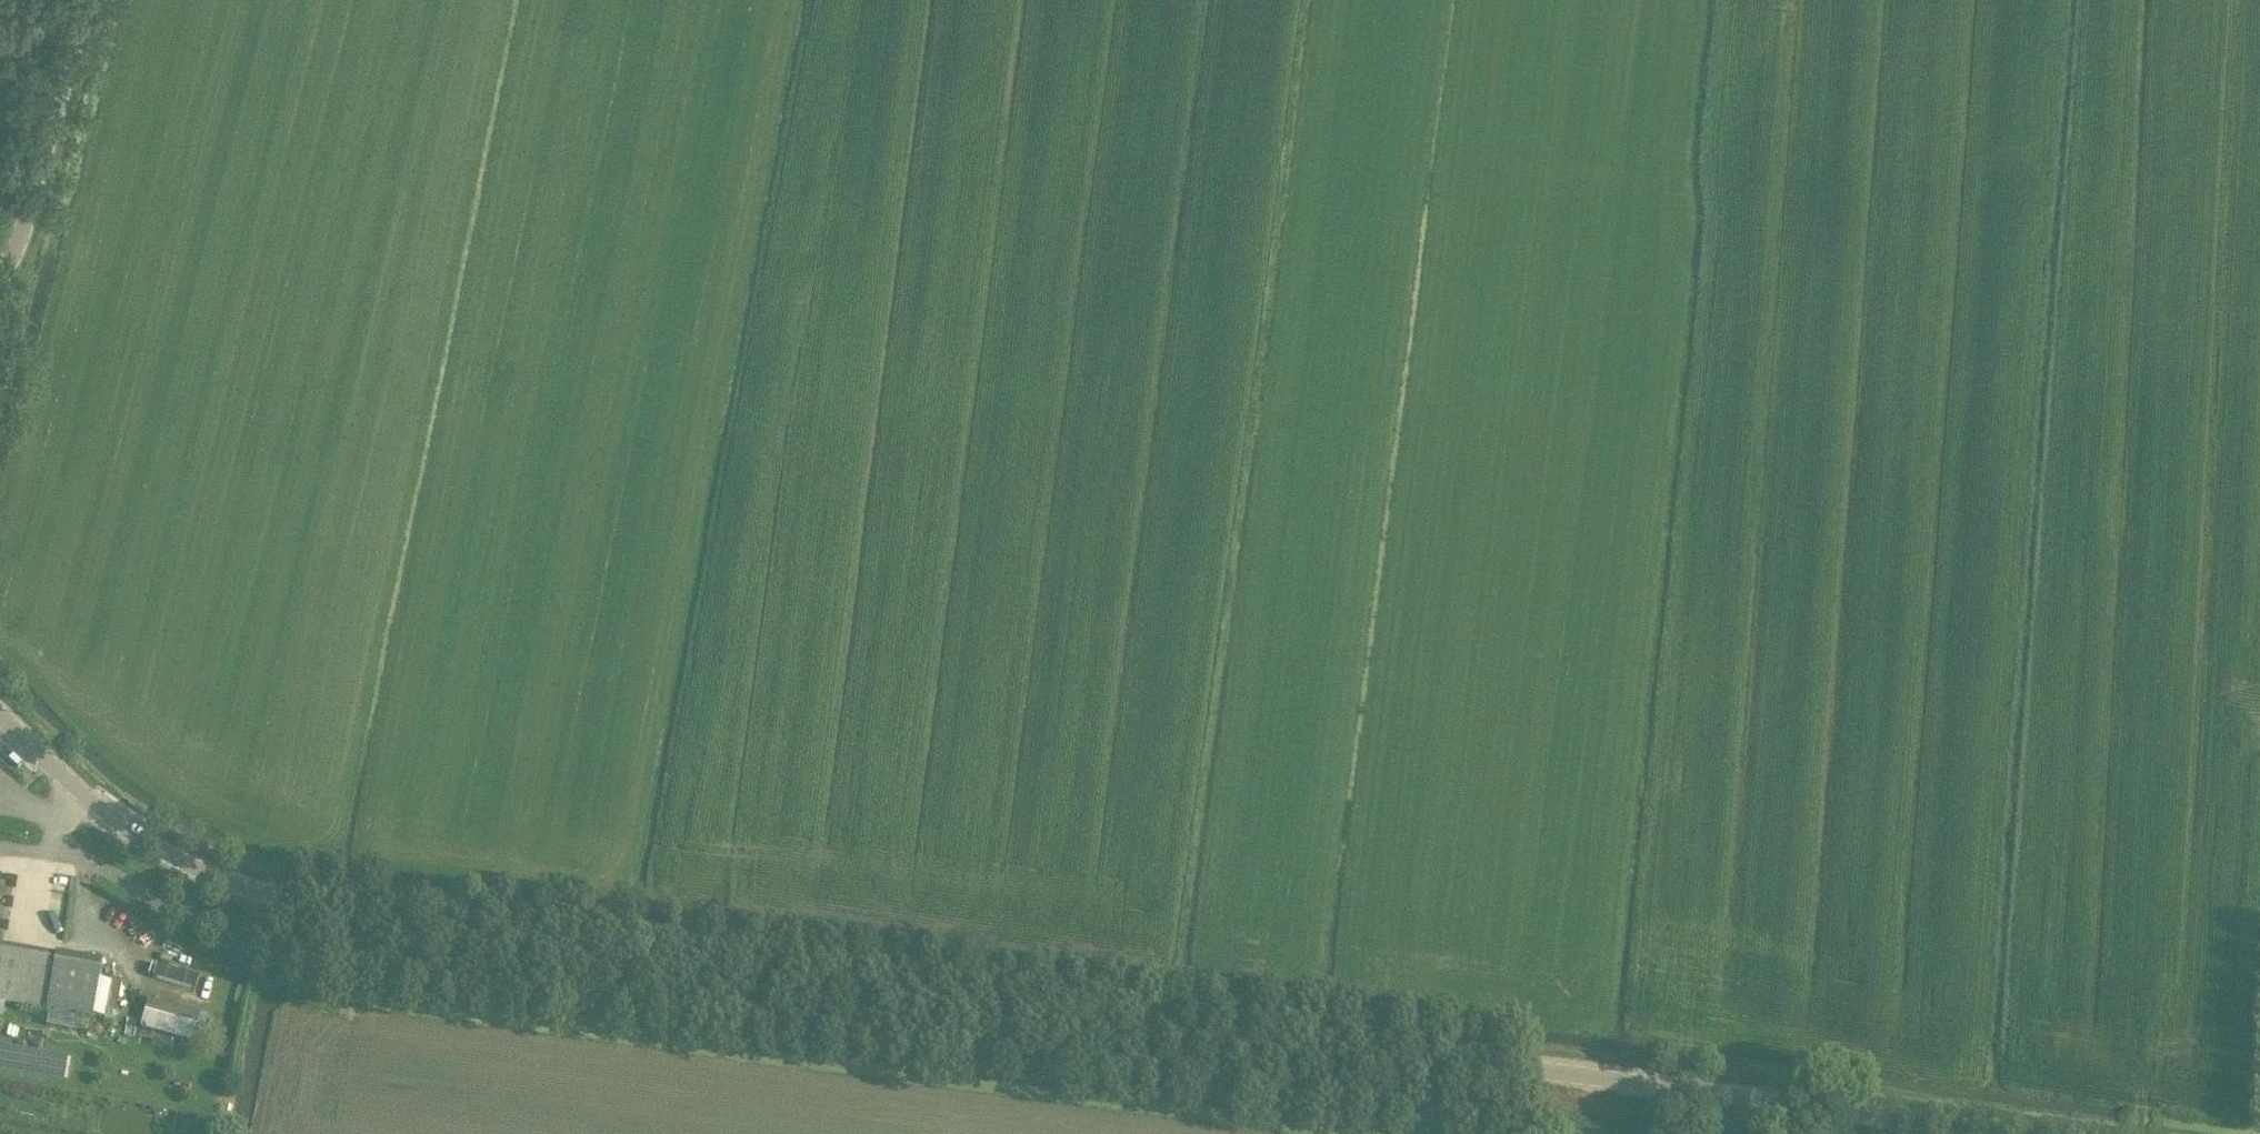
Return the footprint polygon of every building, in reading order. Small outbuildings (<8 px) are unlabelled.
[(91,1017),(100,963),(0,947),(0,1002),(91,1017)] [(148,1000),(145,1011),(196,1025),(197,1025),(200,1015),(148,1000)] [(47,1024),(89,1031),(91,1017),(50,1010),(47,1024)] [(145,1011),(140,1029),(191,1043),(196,1025),(145,1011)]
